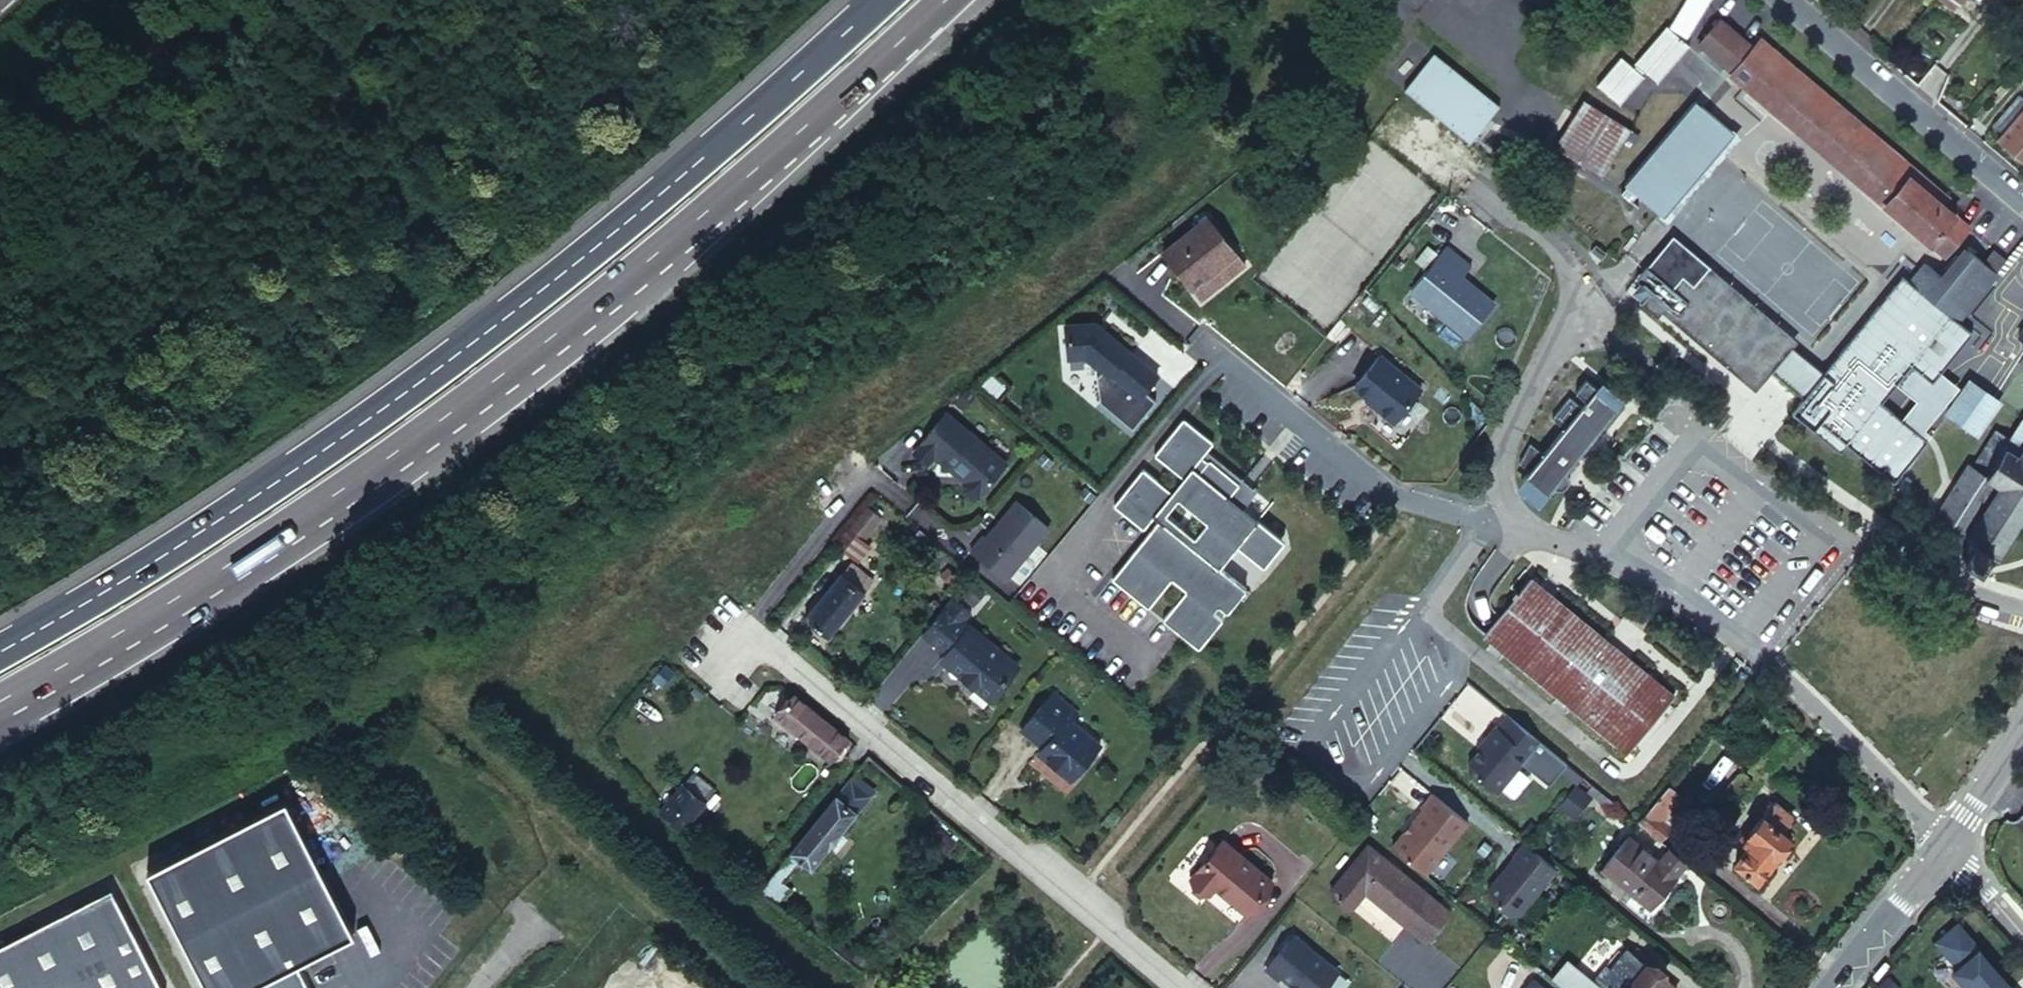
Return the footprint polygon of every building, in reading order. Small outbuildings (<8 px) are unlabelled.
[(1712,0),(1654,0),(1653,1),(1695,28),(1703,16),(1712,0)] [(1958,10),(1963,3),(1959,0),(1944,0),(1958,10)] [(1723,19),(1701,44),(1734,73),(1756,47),(1723,19)] [(1686,43),(1669,29),(1638,67),(1661,84),(1662,85),(1692,48),(1686,43)] [(1756,47),(1734,73),(1763,99),(1813,141),(1913,226),(1938,248),(1961,219),(1949,207),(1954,201),(1925,176),(1871,130),(1822,88),(1764,39),(1756,47)] [(1436,56),(1406,91),(1471,145),(1481,133),(1476,128),(1484,118),(1490,122),(1500,110),(1436,56)] [(1621,58),(1598,86),(1621,104),(1644,75),(1621,58)] [(2005,137),(2022,115),(2022,98),(1996,129),(2005,137)] [(1613,160),(1633,128),(1585,99),(1555,147),(1602,178),(1604,176),(1613,160)] [(1700,101),(1629,183),(1667,216),(1738,134),(1700,101)] [(2001,140),(2022,158),(2022,115),(2005,137),(2001,140)] [(1210,219),(1166,254),(1194,290),(1238,255),(1210,219)] [(1975,231),(1961,219),(1938,248),(1951,259),(1975,231)] [(1676,237),(1643,275),(1648,279),(1643,285),(1653,293),(1643,304),(1661,319),(1665,313),(1759,391),(1776,371),(1797,346),(1801,341),(1676,237)] [(1474,271),(1451,252),(1413,296),(1470,342),(1497,311),(1464,284),(1474,271)] [(1926,267),(1910,286),(1949,317),(1957,324),(1996,276),(1996,275),(1984,266),(1969,253),(1945,282),(1926,267)] [(1994,254),(1984,266),(1996,275),(2005,263),(1994,254)] [(2007,291),(2022,301),(2022,265),(2007,291)] [(1653,293),(1643,285),(1634,296),(1643,304),(1653,293)] [(1835,378),(1810,408),(1874,462),(1895,481),(1926,442),(1921,438),(1911,429),(1880,403),(1906,370),(1949,318),(1910,286),(1835,378)] [(1592,300),(1585,309),(1594,316),(1602,308),(1592,300)] [(1911,429),(1921,438),(1960,392),(1941,376),(1973,337),(1957,324),(1949,318),(1906,370),(1880,403),(1911,429)] [(1160,377),(1097,324),(1067,327),(1070,360),(1087,358),(1110,378),(1112,376),(1141,400),(1160,377)] [(1843,450),(1849,442),(1810,408),(1835,378),(1797,346),(1776,371),(1806,395),(1794,410),(1843,450)] [(1423,392),(1383,358),(1357,389),(1369,399),(1379,407),(1377,409),(1396,425),(1423,392)] [(1520,484),(1543,503),(1553,491),(1553,492),(1554,492),(1555,492),(1555,493),(1556,493),(1557,493),(1557,494),(1558,494),(1559,493),(1559,494),(1559,493),(1560,493),(1561,493),(1562,493),(1563,493),(1563,492),(1564,492),(1564,491),(1565,491),(1565,490),(1566,490),(1566,489),(1567,489),(1567,488),(1568,488),(1568,487),(1568,486),(1568,485),(1568,484),(1568,483),(1568,482),(1568,481),(1568,480),(1567,480),(1567,479),(1566,478),(1566,477),(1565,477),(1565,476),(1621,408),(1604,395),(1602,397),(1597,393),(1586,384),(1575,397),(1586,406),(1581,411),(1569,401),(1552,423),(1564,432),(1542,458),(1530,447),(1518,467),(1528,475),(1520,484)] [(1956,407),(1946,421),(1976,442),(2000,408),(1972,386),(1956,407)] [(975,398),(967,391),(958,401),(967,408),(975,398)] [(1369,399),(1368,401),(1377,409),(1379,407),(1369,399)] [(1218,436),(1189,412),(1159,447),(1188,471),(1177,485),(1148,462),(1118,498),(1147,522),(1158,509),(1164,513),(1116,571),(1152,600),(1176,572),(1190,584),(1166,612),(1202,642),(1227,612),(1217,604),(1222,599),(1231,607),(1251,583),(1224,561),(1241,540),(1268,561),(1289,536),(1257,510),(1242,498),(1251,487),(1247,483),(1242,480),(1244,477),(1208,448),(1218,436)] [(947,414),(914,454),(928,466),(935,458),(959,477),(960,475),(966,481),(965,483),(963,484),(964,491),(973,498),(979,498),(1008,464),(947,414)] [(1984,470),(1986,468),(1989,468),(1993,462),(1991,460),(1993,455),(1996,457),(2000,449),(1999,447),(2000,445),(2002,446),(2003,445),(2004,444),(2006,443),(2007,444),(2007,446),(2017,452),(2022,443),(2022,440),(2022,439),(2022,438),(2022,415),(2021,417),(2018,414),(2012,424),(2016,427),(2010,437),(1998,429),(1966,457),(1963,458),(1932,508),(1959,525),(1962,521),(1964,522),(1970,512),(1968,510),(1970,507),(1973,508),(1978,500),(1976,498),(1978,494),(1981,495),(1987,486),(1985,484),(1987,481),(1989,482),(1992,476),(1984,470)] [(2017,452),(2007,446),(2007,444),(2006,443),(2004,444),(2003,445),(2002,446),(2000,445),(1999,447),(2000,449),(1996,457),(1993,455),(1991,460),(1993,462),(1989,468),(1986,468),(1984,470),(1992,476),(1989,482),(1987,481),(1985,484),(1987,486),(1981,495),(1978,494),(1976,498),(1978,500),(1973,508),(1970,507),(1968,510),(1970,512),(1964,522),(1962,521),(1959,525),(1972,538),(1971,540),(1970,542),(1970,544),(1972,545),(1974,547),(1971,552),(1968,552),(1967,554),(1969,556),(1968,557),(1969,558),(1968,561),(1970,562),(1973,560),(1981,565),(1980,568),(1982,569),(1983,568),(1984,568),(1986,567),(1988,568),(1990,566),(1988,563),(1995,553),(1998,555),(1998,556),(2000,558),(2002,557),(2003,556),(2006,558),(2008,554),(2005,552),(2012,541),(2015,542),(2017,540),(2015,537),(2021,527),(2022,528),(2022,443),(2017,452)] [(983,536),(971,551),(1007,580),(1050,529),(1017,502),(986,538),(983,536)] [(884,521),(871,510),(852,533),(865,544),(884,521)] [(877,578),(855,562),(808,619),(830,637),(877,578)] [(1526,572),(1482,629),(1533,669),(1622,745),(1671,691),(1641,663),(1595,626),(1526,572)] [(954,601),(924,636),(947,656),(951,651),(957,656),(948,666),(964,679),(964,684),(970,689),(975,689),(976,690),(979,687),(994,700),(1018,673),(1009,665),(1011,663),(991,646),(989,648),(964,627),(972,617),(954,601)] [(957,656),(951,651),(947,656),(941,663),(947,667),(948,666),(957,656)] [(994,700),(979,687),(976,690),(992,704),(994,700)] [(1075,715),(1053,697),(1022,734),(1043,752),(1039,757),(1071,785),(1101,750),(1085,735),(1080,736),(1068,725),(1075,715)] [(800,698),(782,719),(834,763),(852,742),(800,698)] [(1469,773),(1497,796),(1539,744),(1508,719),(1498,731),(1496,730),(1484,744),(1487,745),(1480,754),(1469,768),(1469,773)] [(1487,745),(1484,744),(1478,752),(1480,754),(1487,745)] [(332,813),(321,786),(295,798),(306,824),(332,813)] [(1672,787),(1641,825),(1646,829),(1663,843),(1673,830),(1665,823),(1684,799),(1672,787)] [(683,788),(660,815),(682,833),(705,806),(683,788)] [(1591,800),(1577,788),(1561,808),(1576,820),(1591,800)] [(1470,825),(1436,796),(1424,810),(1426,812),(1394,849),(1427,877),(1470,825)] [(856,814),(836,798),(787,855),(797,862),(808,872),(856,814)] [(147,873),(205,987),(309,987),(297,966),(355,937),(308,844),(287,802),(147,873)] [(1750,832),(1744,840),(1752,848),(1738,865),(1758,882),(1762,879),(1767,878),(1775,869),(1774,864),(1783,855),(1787,854),(1793,846),(1792,839),(1784,834),(1796,818),(1777,804),(1754,834),(1750,832)] [(1532,825),(1523,837),(1531,844),(1541,832),(1532,825)] [(1679,855),(1670,849),(1659,862),(1628,837),(1602,869),(1651,909),(1689,864),(1679,855)] [(1223,845),(1192,884),(1212,899),(1218,892),(1248,917),(1274,885),(1223,845)] [(1558,871),(1527,846),(1506,874),(1508,876),(1501,884),(1497,885),(1490,892),(1491,899),(1514,919),(1521,918),(1549,884),(1548,883),(1558,871)] [(1370,848),(1332,893),(1352,910),(1367,893),(1378,902),(1423,939),(1445,913),(1439,907),(1416,887),(1370,848)] [(797,862),(787,855),(756,892),(774,906),(786,891),(778,885),(797,862)] [(0,947),(0,987),(161,987),(111,891),(0,947)] [(1960,925),(1938,944),(1961,971),(1955,976),(1966,987),(2014,987),(1960,925)] [(1292,937),(1266,969),(1280,980),(1282,977),(1296,987),(1329,987),(1340,974),(1292,937)] [(1553,981),(1561,987),(1673,987),(1631,954),(1627,958),(1623,955),(1621,953),(1608,968),(1595,984),(1568,961),(1553,981)]
